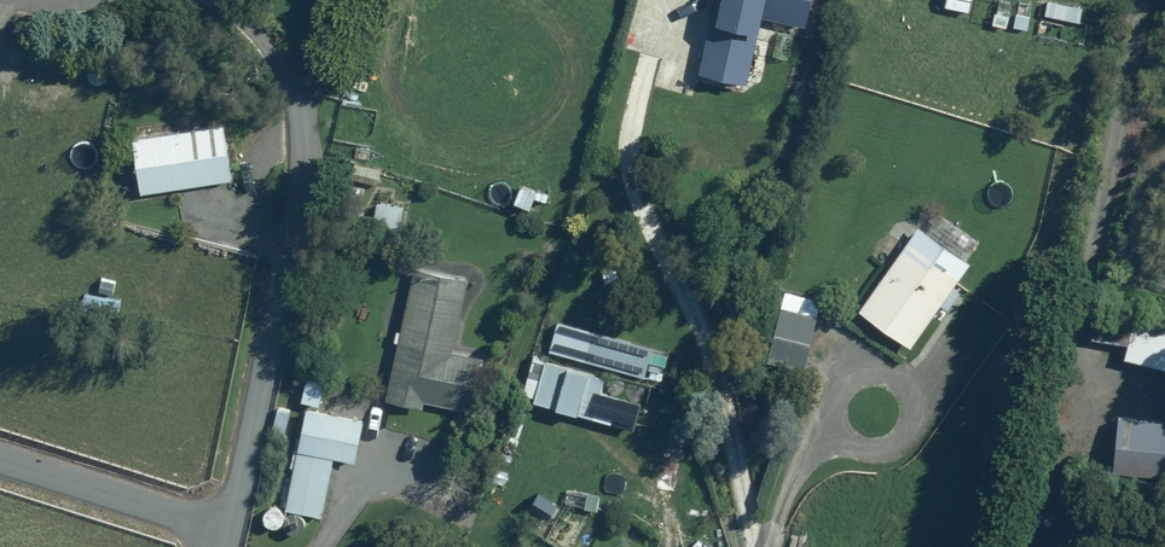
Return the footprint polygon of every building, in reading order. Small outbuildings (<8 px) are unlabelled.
[(698,79),(747,89),(758,38),(763,39),(766,25),(807,33),(814,0),(714,0),(698,79)] [(944,14),(973,17),(975,0),(946,0),(944,14)] [(1081,7),(1045,4),(1044,22),(1079,25),(1081,7)] [(223,126),(132,142),(141,200),(233,184),(223,126)] [(402,209),(366,206),(363,231),(400,234),(402,209)] [(973,266),(918,228),(857,318),(909,353),(940,307),(952,316),(965,297),(956,291),(973,266)] [(468,284),(415,273),(388,406),(424,414),(426,406),(472,416),(482,362),(454,356),(468,284)] [(817,319),(779,311),(767,369),(805,377),(817,319)] [(669,352),(572,327),(564,359),(661,384),(669,352)] [(605,379),(530,363),(528,362),(520,398),(535,402),(534,406),(557,411),(556,416),(618,430),(624,403),(601,398),(605,379)] [(323,379),(297,379),(297,396),(304,396),(304,406),(323,406),(323,379)] [(364,421),(297,412),(283,515),(325,521),(333,462),(358,466),(364,421)] [(1116,416),(1113,459),(1164,462),(1164,419),(1116,416)]
